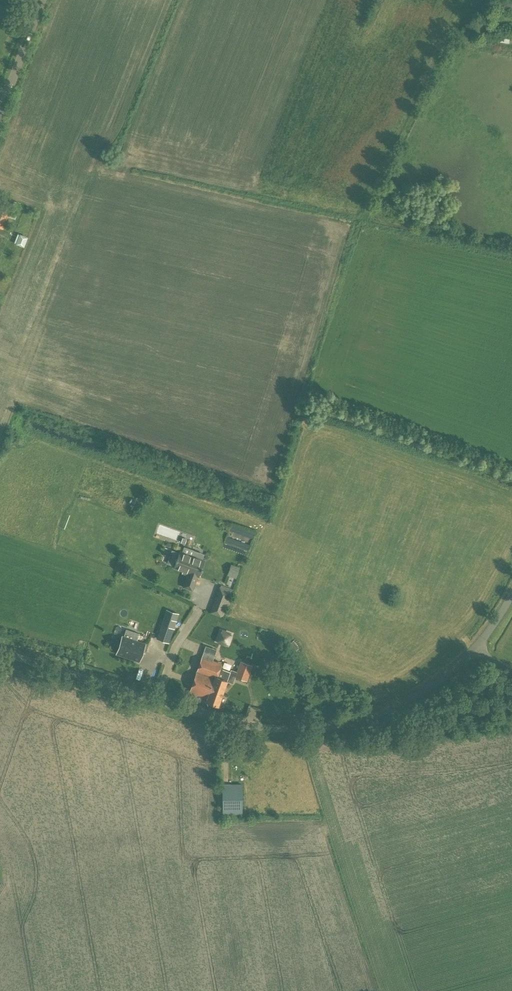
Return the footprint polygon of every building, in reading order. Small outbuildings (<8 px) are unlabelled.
[(11,206),(0,202),(0,227),(3,228),(11,206)] [(25,246),(28,237),(19,234),(16,244),(25,246)] [(242,535),(252,539),(254,534),(244,530),(242,535)] [(228,536),(226,542),(249,550),(251,544),(228,536)] [(183,587),(192,590),(196,579),(195,578),(196,576),(199,577),(201,570),(202,570),(203,567),(202,567),(205,560),(192,555),(194,551),(184,547),(182,552),(179,551),(177,557),(176,557),(175,560),(176,561),(173,568),(188,573),(183,587)] [(230,569),(228,574),(237,577),(239,572),(230,569)] [(215,599),(211,612),(223,616),(227,604),(215,599)] [(169,643),(179,614),(166,609),(156,638),(169,643)] [(233,632),(222,628),(216,641),(227,646),(233,632)] [(145,644),(122,636),(116,653),(139,661),(145,644)] [(207,699),(206,701),(218,706),(227,681),(227,680),(230,672),(220,668),(222,664),(202,657),(189,692),(207,699)] [(246,680),(248,675),(249,675),(252,666),(241,662),(235,676),(246,680)] [(239,813),(239,794),(220,794),(220,813),(239,813)]
